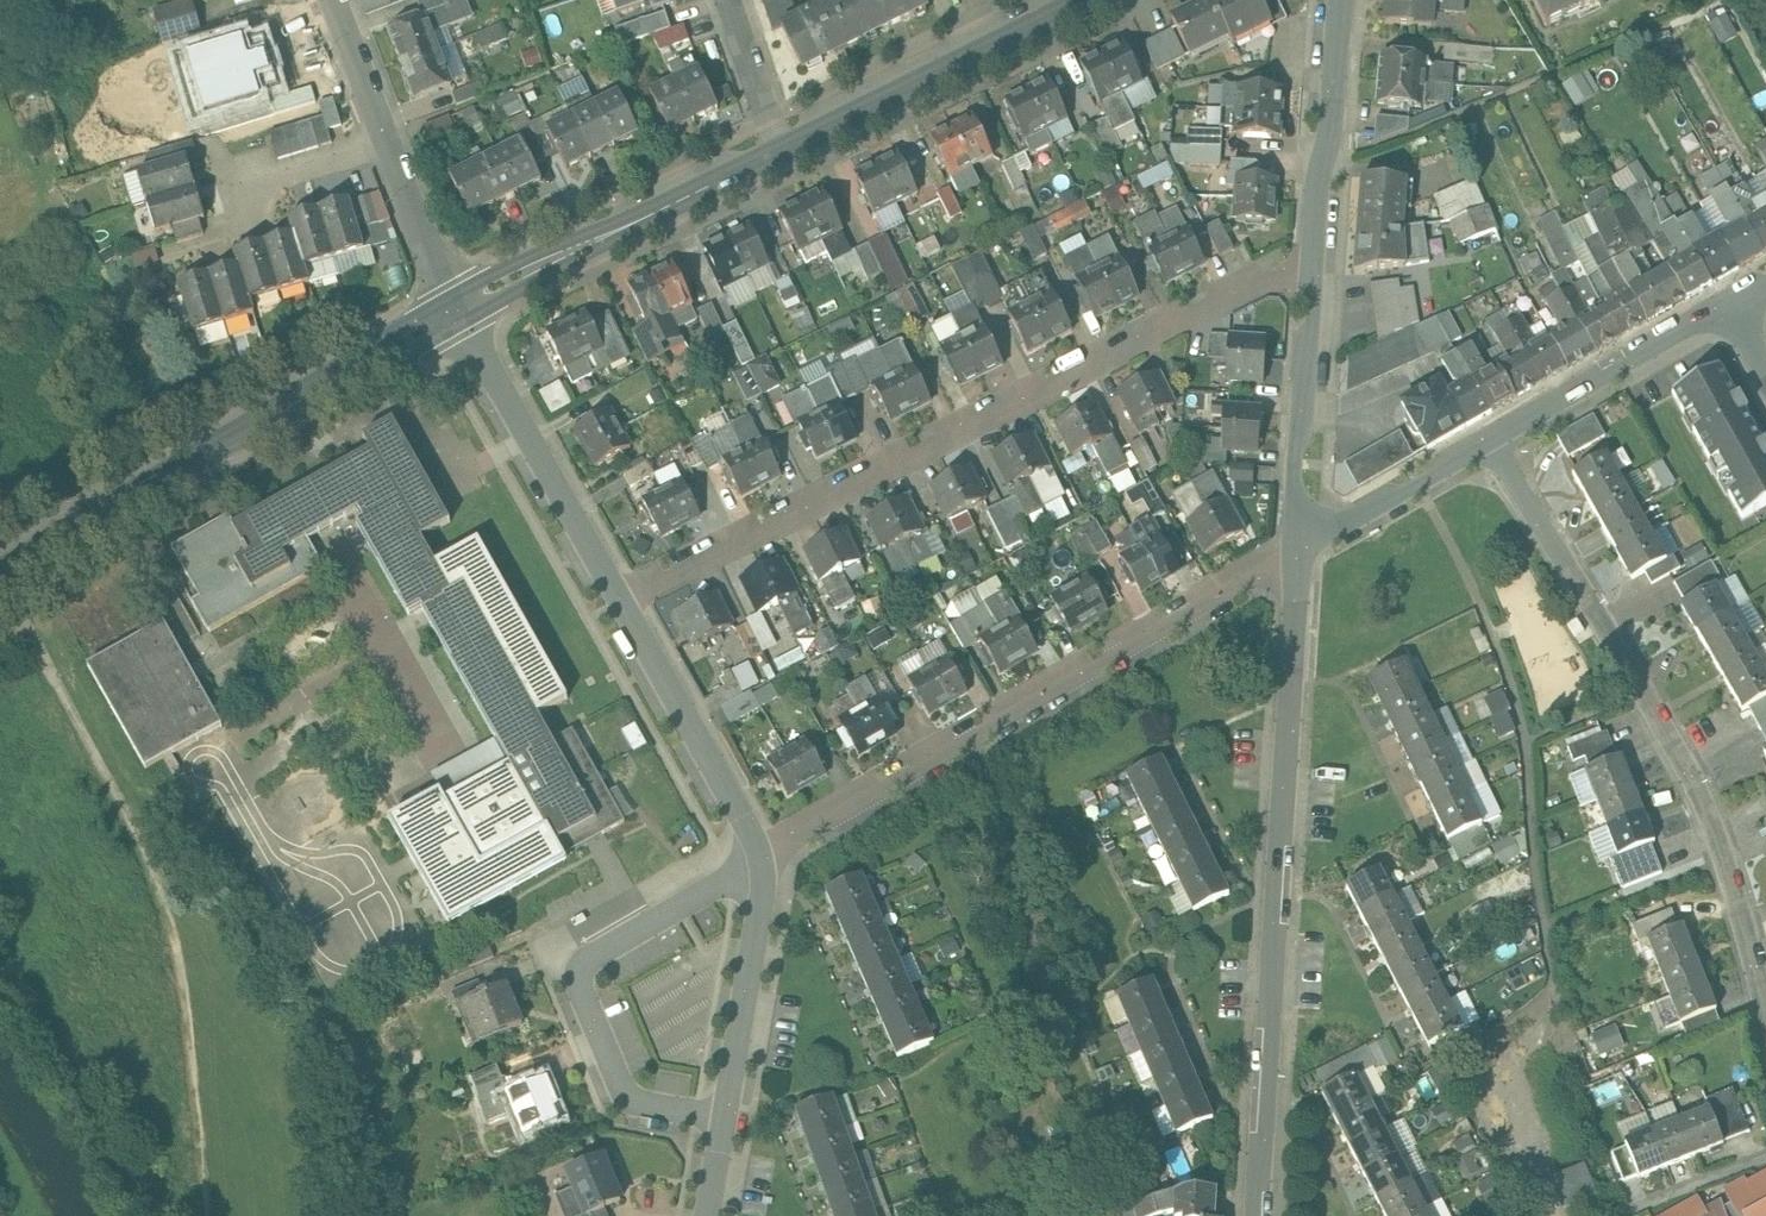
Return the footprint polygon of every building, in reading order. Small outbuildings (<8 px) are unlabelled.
[(389,27),(403,63),(439,49),(433,32),(468,19),(461,0),(459,0),(423,14),(389,27)] [(423,14),(459,0),(418,0),(423,14)] [(618,13),(645,3),(648,10),(654,8),(655,10),(678,2),(678,0),(613,0),(618,13)] [(762,1),(773,31),(783,26),(799,18),(792,0),(764,0),(762,1)] [(783,26),(803,67),(863,38),(844,0),(824,0),(812,6),(814,10),(799,18),(783,26)] [(863,38),(929,6),(926,0),(844,0),(863,38)] [(1173,19),(1191,54),(1230,35),(1213,0),(1173,19)] [(1230,35),(1235,45),(1273,25),(1261,0),(1213,0),(1230,35)] [(1273,25),(1289,18),(1280,0),(1261,0),(1273,25)] [(1392,1),(1388,1),(1386,21),(1415,24),(1416,16),(1432,18),(1434,0),(1392,0),(1392,1)] [(1547,27),(1600,0),(1534,0),(1547,27)] [(194,1),(155,12),(164,41),(184,35),(202,30),(202,29),(194,1)] [(1706,18),(1720,43),(1737,34),(1723,9),(1706,18)] [(667,12),(617,29),(622,45),(653,35),(672,28),(667,12)] [(503,24),(478,34),(483,48),(508,39),(503,24)] [(672,28),(653,35),(660,50),(690,40),(685,24),(672,28)] [(202,30),(184,35),(193,65),(224,56),(215,26),(202,29),(202,30)] [(1173,29),(1159,35),(1172,63),(1186,56),(1173,29)] [(1159,35),(1145,42),(1159,70),(1172,63),(1159,35)] [(1130,51),(1129,52),(1124,43),(1103,53),(1121,91),(1143,81),(1138,72),(1140,71),(1130,51)] [(1481,49),(1447,46),(1446,60),(1479,62),(1481,49)] [(439,49),(403,63),(417,98),(452,85),(439,49)] [(244,67),(197,82),(209,120),(279,98),(267,60),(263,50),(241,57),(244,67)] [(1102,52),(1081,63),(1086,73),(1084,74),(1094,94),(1096,93),(1107,117),(1115,132),(1116,131),(1136,121),(1121,91),(1103,53),(1102,52)] [(1426,59),(1384,55),(1382,78),(1447,83),(1448,66),(1425,64),(1426,59)] [(699,68),(693,56),(669,67),(675,80),(695,120),(719,109),(699,68)] [(1583,73),(1563,85),(1576,106),(1595,94),(1583,73)] [(1447,83),(1382,78),(1379,102),(1421,106),(1422,101),(1445,103),(1447,83)] [(1049,79),(1028,90),(1047,129),(1068,118),(1063,108),(1065,107),(1055,88),(1054,89),(1049,79)] [(675,81),(653,92),(652,91),(651,91),(655,100),(667,125),(671,132),(672,132),(672,130),(694,119),(695,121),(695,120),(675,80),(674,80),(675,81)] [(480,81),(453,92),(457,104),(484,94),(480,81)] [(1273,86),(1250,84),(1250,86),(1225,84),(1223,109),(1239,110),(1281,112),(1282,112),(1284,88),(1273,88),(1273,86)] [(180,88),(164,93),(169,109),(176,130),(192,124),(180,88)] [(1028,90),(1006,101),(1011,110),(1009,111),(1019,130),(1020,129),(1033,155),(1054,144),(1046,129),(1047,129),(1028,90)] [(169,109),(164,93),(154,96),(159,111),(169,109)] [(596,104),(591,93),(566,105),(572,116),(591,156),(615,144),(597,108),(595,104),(596,104)] [(639,132),(622,96),(597,108),(615,144),(639,132)] [(334,97),(320,101),(324,115),(329,129),(342,125),(334,97)] [(667,125),(655,100),(643,107),(655,131),(667,125)] [(1281,112),(1239,110),(1237,134),(1248,134),(1247,136),(1269,138),(1269,136),(1279,136),(1281,112)] [(525,113),(511,120),(517,133),(531,126),(525,113)] [(324,115),(311,119),(319,146),(333,142),(329,129),(324,115)] [(573,120),(550,132),(568,167),(591,156),(572,116),(571,116),(573,120)] [(1409,119),(1377,116),(1375,143),(1409,129),(1409,119)] [(990,145),(980,125),(978,126),(974,117),(953,127),(971,166),(992,155),(988,146),(990,145)] [(1107,117),(1092,125),(1107,156),(1124,148),(1116,131),(1115,132),(1107,117)] [(311,119),(297,123),(306,150),(319,146),(311,119)] [(297,123),(284,127),(292,155),(306,150),(297,123)] [(531,126),(517,133),(521,140),(522,140),(534,164),(547,158),(531,126)] [(284,127),(270,131),(274,145),(278,159),(292,155),(284,127)] [(971,166),(953,127),(931,138),(936,147),(934,148),(944,167),(945,167),(957,189),(978,179),(971,166)] [(1223,130),(1193,128),(1192,145),(1222,147),(1223,130)] [(521,140),(498,152),(518,193),(543,181),(534,164),(522,140),(521,140)] [(192,141),(147,155),(151,168),(187,157),(197,154),(192,141)] [(1192,145),(1173,144),(1172,150),(1177,163),(1191,164),(1192,145)] [(1222,147),(1192,145),(1191,164),(1220,165),(1222,147)] [(498,152),(474,164),(494,205),(518,193),(498,152)] [(904,164),(899,154),(877,164),(896,203),(918,192),(913,182),(914,182),(905,163),(904,164)] [(151,168),(138,172),(148,202),(197,188),(187,157),(151,168)] [(1024,178),(1015,158),(1003,164),(1012,184),(1024,178)] [(1266,173),(1252,173),(1252,163),(1234,162),(1233,178),(1239,178),(1237,198),(1275,201),(1277,179),(1266,178),(1266,173)] [(1170,163),(1139,173),(1143,186),(1174,176),(1170,163)] [(474,164),(451,175),(471,216),(494,205),(474,164)] [(877,164),(856,175),(861,185),(859,185),(868,204),(870,203),(875,213),(896,203),(877,164)] [(1734,179),(1726,164),(1718,168),(1725,184),(1734,179)] [(1716,167),(1701,176),(1713,196),(1727,187),(1725,184),(1716,167)] [(1408,181),(1363,177),(1359,233),(1404,227),(1408,181)] [(1476,179),(1435,196),(1446,221),(1452,221),(1487,206),(1476,179)] [(1756,216),(1756,207),(1742,181),(1733,186),(1735,189),(1730,192),(1747,222),(1747,223),(1765,252),(1765,211),(1756,216)] [(950,186),(938,192),(950,218),(962,212),(950,186)] [(1730,192),(1727,187),(1713,196),(1728,223),(1736,227),(1736,228),(1720,237),(1739,268),(1765,252),(1747,223),(1747,222),(1730,192)] [(197,188),(148,202),(157,233),(172,228),(199,220),(206,218),(197,188)] [(1607,188),(1586,197),(1593,212),(1614,202),(1607,188)] [(823,191),(802,201),(821,240),(832,262),(850,253),(839,232),(843,230),(838,219),(840,219),(830,200),(828,200),(823,191)] [(357,199),(351,201),(365,247),(396,238),(381,192),(371,195),(379,222),(366,226),(357,199)] [(371,195),(357,199),(366,226),(379,222),(371,195)] [(1676,253),(1665,233),(1678,225),(1661,196),(1633,212),(1652,242),(1667,267),(1684,258),(1676,253)] [(1275,201),(1237,198),(1236,219),(1247,220),(1246,225),(1263,226),(1263,221),(1274,222),(1275,201)] [(1625,198),(1590,216),(1599,235),(1609,255),(1611,257),(1636,243),(1639,249),(1652,242),(1633,212),(1625,198)] [(350,200),(320,209),(334,257),(365,247),(351,201),(350,200)] [(1086,200),(1068,208),(1075,221),(1092,213),(1086,200)] [(802,201),(781,212),(786,222),(784,223),(794,242),(795,241),(800,250),(821,240),(802,201)] [(1487,206),(1452,221),(1462,243),(1496,229),(1487,206)] [(1068,208),(1050,217),(1057,230),(1075,221),(1068,208)] [(1159,218),(1169,238),(1169,239),(1186,273),(1205,263),(1200,253),(1205,251),(1198,237),(1193,239),(1178,208),(1159,218)] [(320,209),(290,218),(295,234),(305,266),(334,257),(320,209)] [(1556,212),(1539,221),(1546,238),(1547,238),(1564,229),(1556,212)] [(1169,238),(1159,218),(1157,213),(1135,223),(1146,246),(1148,246),(1154,258),(1149,260),(1157,275),(1161,273),(1166,283),(1186,273),(1169,239),(1169,238)] [(1018,217),(1001,225),(1006,235),(1022,227),(1018,217)] [(1739,268),(1720,237),(1703,247),(1703,237),(1704,237),(1692,217),(1678,225),(1693,252),(1694,252),(1712,283),(1739,268)] [(199,220),(172,228),(176,242),(203,234),(199,220)] [(1234,248),(1220,220),(1206,228),(1220,255),(1234,248)] [(1001,225),(980,234),(986,247),(1007,237),(1006,235),(1001,225)] [(1034,225),(1021,231),(1034,260),(1048,253),(1034,225)] [(1694,252),(1693,252),(1678,225),(1665,233),(1676,253),(1684,258),(1667,267),(1686,298),(1712,283),(1694,252)] [(1404,227),(1359,233),(1358,248),(1361,271),(1406,265),(1403,243),(1404,227)] [(749,228),(727,239),(746,277),(768,266),(763,257),(765,256),(755,237),(754,238),(749,228)] [(1564,229),(1547,238),(1557,259),(1575,250),(1574,248),(1564,229)] [(295,234),(265,243),(280,292),(310,283),(305,266),(295,234)] [(1599,235),(1585,243),(1595,263),(1609,255),(1599,235)] [(1120,258),(1110,236),(1088,247),(1118,307),(1140,296),(1135,287),(1137,286),(1127,266),(1125,267),(1121,258),(1120,258)] [(727,239),(706,249),(711,259),(709,260),(719,278),(721,278),(725,287),(746,277),(727,239)] [(265,243),(236,252),(240,266),(251,301),(280,292),(265,243)] [(870,243),(855,250),(870,280),(884,273),(870,243)] [(1611,257),(1609,255),(1595,263),(1585,243),(1574,248),(1575,250),(1580,261),(1587,275),(1590,281),(1621,335),(1647,320),(1611,257)] [(1667,267),(1643,281),(1632,262),(1643,256),(1639,249),(1636,243),(1611,257),(1647,320),(1686,298),(1667,267)] [(1118,307),(1088,247),(1067,258),(1077,279),(1082,289),(1080,289),(1090,309),(1092,309),(1096,318),(1118,307)] [(1005,297),(982,250),(966,258),(990,305),(1005,297)] [(1575,250),(1557,259),(1562,269),(1564,268),(1565,269),(1580,261),(1575,250)] [(990,305),(966,258),(952,265),(972,305),(974,304),(978,311),(990,305)] [(679,274),(674,264),(652,275),(678,328),(698,319),(694,312),(691,304),(693,303),(688,293),(690,292),(680,273),(679,274)] [(240,266),(210,274),(225,322),(255,314),(251,301),(240,266)] [(1621,335),(1590,281),(1576,289),(1565,269),(1564,268),(1562,269),(1551,275),(1555,282),(1561,293),(1570,309),(1595,350),(1621,335)] [(1057,300),(1043,271),(1021,282),(1051,341),(1073,330),(1068,321),(1070,320),(1059,299),(1057,300)] [(210,274),(180,283),(195,332),(202,329),(207,346),(230,339),(225,322),(210,274)] [(678,328),(652,275),(630,286),(634,295),(632,296),(643,316),(644,316),(649,325),(660,347),(662,346),(682,336),(678,328)] [(1398,280),(1369,284),(1378,341),(1407,329),(1400,289),(1398,280)] [(1051,341),(1021,282),(1007,289),(1011,297),(1005,305),(1014,322),(1012,323),(1022,344),(1024,343),(1029,352),(1051,341)] [(1555,282),(1541,291),(1547,301),(1561,293),(1555,282)] [(1413,286),(1400,289),(1407,329),(1420,323),(1413,286)] [(917,289),(904,296),(917,322),(930,316),(917,289)] [(1570,309),(1561,293),(1547,301),(1559,321),(1560,321),(1567,325),(1550,335),(1568,366),(1595,350),(1570,309)] [(713,303),(698,310),(710,336),(725,329),(713,303)] [(978,311),(974,304),(972,305),(952,316),(963,336),(983,375),(1005,364),(1000,354),(1001,354),(991,334),(990,334),(978,311)] [(592,322),(587,312),(567,322),(585,356),(591,353),(599,370),(629,356),(609,314),(592,322)] [(1462,336),(1448,312),(1437,317),(1451,342),(1462,336)] [(963,336),(952,316),(934,325),(933,322),(930,324),(942,347),(941,347),(946,357),(944,358),(954,378),(956,377),(961,386),(962,386),(983,375),(963,336)] [(1550,335),(1533,345),(1533,336),(1522,316),(1508,324),(1524,350),(1542,381),(1568,366),(1550,335)] [(1437,317),(1409,329),(1425,356),(1451,342),(1437,317)] [(738,319),(724,324),(741,364),(754,359),(738,319)] [(585,356),(567,322),(548,332),(553,341),(548,344),(556,359),(560,357),(573,383),(593,374),(585,356)] [(1524,350),(1508,324),(1495,331),(1506,352),(1508,351),(1514,356),(1497,366),(1515,396),(1542,381),(1524,350)] [(649,325),(634,332),(649,362),(665,354),(662,346),(660,347),(649,325)] [(1409,329),(1341,360),(1339,394),(1425,356),(1409,329)] [(1218,333),(1210,332),(1208,357),(1216,357),(1218,333)] [(1255,335),(1233,334),(1233,336),(1230,336),(1230,333),(1218,333),(1216,357),(1228,358),(1228,357),(1266,360),(1267,338),(1254,337),(1255,335)] [(914,366),(901,340),(881,350),(911,410),(930,400),(925,390),(930,388),(923,373),(918,376),(913,366),(914,366)] [(1471,345),(1457,353),(1491,410),(1515,396),(1497,366),(1481,375),(1478,372),(1484,369),(1471,345)] [(1453,347),(1447,350),(1451,356),(1457,353),(1453,347)] [(911,410),(881,350),(858,362),(857,362),(870,389),(875,387),(879,395),(874,397),(882,413),(887,411),(891,420),(911,410)] [(1451,356),(1444,361),(1456,381),(1465,384),(1448,394),(1467,424),(1491,410),(1457,353),(1451,356)] [(767,357),(750,366),(764,393),(780,385),(767,357)] [(856,357),(841,364),(857,396),(870,389),(857,362),(858,362),(856,357)] [(1266,360),(1228,357),(1228,358),(1227,378),(1231,379),(1231,380),(1250,381),(1251,380),(1264,381),(1266,360)] [(857,396),(841,364),(827,371),(830,376),(831,376),(844,402),(857,396)] [(1707,452),(1754,427),(1745,411),(1748,409),(1740,395),(1737,397),(1720,366),(1673,392),(1707,452)] [(1157,372),(1139,381),(1155,414),(1174,405),(1172,401),(1174,400),(1165,383),(1163,383),(1157,372)] [(844,402),(831,376),(830,376),(807,388),(836,447),(855,438),(850,428),(855,426),(848,411),(843,414),(839,404),(844,402)] [(562,380),(542,390),(553,412),(573,402),(562,380)] [(1139,381),(1138,380),(1119,390),(1125,402),(1123,403),(1132,421),(1133,421),(1139,434),(1160,424),(1155,414),(1139,381)] [(1443,386),(1428,394),(1425,389),(1403,401),(1409,412),(1407,413),(1406,414),(1406,415),(1407,417),(1406,417),(1414,431),(1415,432),(1417,432),(1418,432),(1420,431),(1429,446),(1467,424),(1448,394),(1443,386)] [(836,447),(807,388),(788,398),(801,423),(800,423),(805,432),(800,435),(808,449),(812,447),(817,457),(836,447)] [(1101,414),(1095,402),(1076,412),(1093,446),(1108,475),(1127,466),(1110,433),(1112,432),(1103,413),(1101,414)] [(1249,406),(1230,405),(1215,405),(1214,415),(1225,416),(1224,428),(1260,430),(1262,409),(1249,408),(1249,406)] [(609,410),(600,415),(598,411),(584,419),(586,423),(577,428),(587,447),(620,429),(609,410)] [(1093,446),(1076,412),(1058,421),(1064,433),(1062,434),(1071,452),(1072,451),(1074,455),(1093,446)] [(1594,414),(1557,435),(1569,457),(1606,435),(1594,414)] [(763,442),(750,416),(732,425),(762,485),(781,476),(776,466),(780,464),(773,449),(769,451),(764,441),(763,442)] [(1205,417),(1190,416),(1189,426),(1204,426),(1205,417)] [(451,660),(495,637),(465,584),(452,592),(436,564),(422,538),(451,522),(394,420),(364,437),(372,450),(236,526),(230,517),(173,549),(201,599),(194,603),(211,633),(325,569),(309,541),(358,513),(362,520),(357,523),(409,616),(422,609),(451,660)] [(1353,420),(1337,421),(1335,452),(1349,445),(1353,420)] [(762,485),(732,425),(710,436),(707,437),(721,464),(725,461),(729,470),(724,472),(732,488),(737,486),(742,495),(762,485)] [(1204,426),(1189,426),(1189,434),(1204,435),(1204,426)] [(1707,452),(1743,517),(1765,505),(1765,442),(1763,443),(1754,427),(1707,452)] [(1260,430),(1224,428),(1223,440),(1213,439),(1213,447),(1213,448),(1226,449),(1226,451),(1228,451),(1246,452),(1246,450),(1259,451),(1260,430)] [(620,429),(587,447),(597,465),(607,460),(609,464),(623,456),(621,452),(630,447),(620,429)] [(1400,429),(1345,462),(1359,487),(1414,454),(1400,429)] [(708,431),(692,439),(703,461),(708,470),(721,464),(707,437),(710,436),(708,431)] [(1038,446),(1032,435),(1014,444),(1045,507),(1064,497),(1055,479),(1049,482),(1044,470),(1049,468),(1047,464),(1049,463),(1040,445),(1038,446)] [(1143,437),(1131,443),(1145,471),(1157,464),(1143,437)] [(691,438),(679,444),(691,468),(703,462),(691,438)] [(1014,444),(994,453),(1000,465),(999,466),(1008,484),(1009,483),(1011,487),(1009,488),(1011,491),(1013,490),(1016,497),(1018,496),(1028,515),(1045,507),(1014,444)] [(1213,447),(1192,446),(1191,461),(1227,463),(1228,451),(1226,451),(1226,449),(1213,448),(1213,447)] [(1607,453),(1574,472),(1589,499),(1622,480),(1607,453)] [(649,460),(624,474),(631,487),(656,473),(649,460)] [(1198,480),(1188,461),(1179,461),(1192,484),(1198,480)] [(1255,466),(1231,464),(1230,481),(1254,482),(1255,466)] [(975,477),(969,466),(950,475),(967,508),(986,498),(984,495),(986,494),(977,476),(975,477)] [(1226,500),(1210,473),(1198,480),(1192,484),(1226,543),(1245,532),(1239,520),(1240,520),(1230,501),(1228,502),(1227,499),(1226,500)] [(950,475),(932,484),(938,496),(936,497),(945,514),(947,513),(949,517),(953,515),(967,508),(950,475)] [(1167,511),(1149,480),(1126,492),(1133,505),(1143,499),(1154,518),(1167,511)] [(1622,480),(1589,499),(1604,524),(1637,506),(1622,480)] [(688,491),(684,481),(665,491),(681,524),(700,515),(696,505),(699,503),(692,489),(688,491)] [(1226,543),(1192,484),(1173,495),(1190,524),(1189,525),(1200,543),(1201,543),(1208,554),(1226,543)] [(664,490),(645,500),(650,510),(646,512),(653,527),(657,524),(663,535),(682,525),(681,524),(665,491),(664,490)] [(1016,497),(1003,503),(1013,523),(1028,515),(1018,496),(1016,497)] [(913,509),(907,497),(887,507),(918,567),(933,559),(920,532),(923,530),(921,526),(923,526),(914,508),(913,509)] [(1003,503),(988,510),(1007,548),(1023,541),(1013,523),(1003,503)] [(1637,506),(1604,524),(1618,550),(1652,532),(1637,506)] [(918,567),(887,507),(869,516),(875,528),(873,529),(882,546),(884,546),(899,576),(918,567)] [(1166,544),(1151,518),(1131,529),(1160,579),(1161,579),(1161,580),(1180,569),(1175,559),(1178,557),(1170,542),(1166,544)] [(1097,520),(1083,528),(1099,555),(1113,547),(1097,520)] [(850,539),(844,528),(825,538),(842,571),(861,561),(859,557),(861,556),(852,538),(850,539)] [(1083,528),(1069,536),(1085,563),(1099,555),(1083,528)] [(1160,579),(1131,529),(1120,536),(1130,552),(1122,556),(1127,566),(1123,568),(1132,584),(1136,581),(1142,591),(1143,590),(1143,589),(1160,579)] [(1618,550),(1618,551),(1633,578),(1646,571),(1668,559),(1652,531),(1652,532),(1618,550)] [(825,538),(806,547),(812,559),(811,560),(819,577),(821,576),(837,609),(856,599),(842,571),(825,538)] [(568,699),(479,540),(436,564),(452,592),(465,584),(495,637),(539,715),(568,699)] [(1684,551),(1690,565),(1710,556),(1704,542),(1684,551)] [(1668,559),(1646,571),(1653,583),(1682,567),(1675,555),(1668,559)] [(787,571),(781,559),(762,569),(778,602),(794,633),(813,624),(797,593),(798,593),(796,589),(798,588),(789,570),(787,571)] [(1673,578),(1683,598),(1723,580),(1714,559),(1673,578)] [(778,602),(762,569),(744,578),(749,590),(748,591),(756,609),(758,608),(760,612),(778,602)] [(1095,586),(1090,576),(1070,588),(1090,620),(1109,609),(1103,600),(1107,598),(1099,584),(1095,586)] [(1716,586),(1683,605),(1698,631),(1732,612),(1716,586)] [(1070,588),(1052,598),(1058,607),(1054,610),(1062,624),(1066,622),(1071,631),(1090,620),(1070,588)] [(722,604),(716,592),(697,601),(714,634),(732,625),(730,621),(732,620),(723,603),(722,604)] [(1021,618),(1006,592),(985,604),(1019,661),(1038,651),(1032,641),(1036,639),(1028,625),(1024,627),(1020,620),(1021,618)] [(697,601),(679,611),(684,622),(683,623),(691,641),(693,640),(695,644),(714,634),(697,601)] [(1019,661),(985,604),(963,617),(973,636),(977,634),(986,648),(981,651),(990,666),(995,663),(1000,673),(1019,661)] [(1732,612),(1698,631),(1713,657),(1746,638),(1732,612)] [(973,636),(963,617),(950,624),(965,650),(977,642),(973,636)] [(890,619),(862,634),(871,651),(886,643),(884,639),(897,631),(890,619)] [(764,652),(749,622),(736,628),(751,658),(764,652)] [(165,623),(89,666),(147,769),(223,726),(165,623)] [(774,642),(765,624),(753,630),(762,648),(774,642)] [(871,651),(862,634),(848,642),(855,655),(857,659),(871,651)] [(495,637),(451,660),(511,765),(446,802),(441,793),(390,821),(450,928),(567,862),(564,856),(563,857),(556,844),(597,821),(604,835),(626,823),(614,802),(584,750),(574,730),(554,742),(539,715),(495,637)] [(1746,638),(1713,657),(1728,683),(1761,664),(1746,638)] [(847,642),(835,648),(843,662),(855,655),(848,642),(847,642)] [(843,662),(835,648),(826,653),(833,667),(843,662)] [(953,669),(948,659),(930,670),(949,702),(967,691),(962,682),(965,680),(957,666),(953,669)] [(1405,660),(1371,677),(1384,704),(1418,688),(1405,660)] [(743,690),(761,683),(751,661),(734,669),(743,690)] [(1727,683),(1743,710),(1749,707),(1765,697),(1765,661),(1761,664),(1728,683),(1727,683)] [(930,670),(911,681),(916,690),(912,692),(920,706),(924,704),(930,713),(949,702),(930,670)] [(737,680),(715,692),(723,706),(744,694),(737,680)] [(778,696),(771,684),(754,693),(762,706),(778,696)] [(1418,688),(1384,704),(1397,731),(1431,715),(1418,688)] [(1503,689),(1486,696),(1503,735),(1520,728),(1503,689)] [(744,694),(723,706),(732,723),(760,707),(751,690),(744,694)] [(1749,707),(1760,727),(1765,723),(1765,697),(1749,707)] [(877,700),(859,711),(878,743),(896,733),(891,723),(895,721),(887,707),(882,709),(877,700)] [(859,711),(840,722),(846,731),(842,733),(850,747),(854,745),(859,754),(878,743),(859,711)] [(1431,715),(1397,731),(1410,758),(1444,741),(1431,715)] [(586,724),(574,730),(584,750),(596,744),(586,724)] [(636,725),(624,732),(635,752),(647,745),(636,725)] [(1607,732),(1568,747),(1574,762),(1586,757),(1590,768),(1617,758),(1607,732)] [(812,750),(807,741),(788,752),(807,785),(826,774),(821,764),(824,762),(816,748),(812,750)] [(1444,741),(1410,758),(1423,785),(1457,768),(1444,741)] [(788,752),(769,763),(774,771),(770,773),(779,789),(783,787),(788,795),(807,785),(788,752)] [(1590,768),(1585,770),(1597,799),(1633,785),(1622,756),(1590,768)] [(1140,802),(1176,785),(1162,758),(1127,775),(1140,802)] [(1457,768),(1423,785),(1435,812),(1470,795),(1457,768)] [(1154,829),(1189,812),(1176,785),(1140,802),(1154,829)] [(1633,785),(1597,799),(1608,827),(1643,813),(1633,786),(1634,786),(1633,785)] [(1470,795),(1435,812),(1449,839),(1483,823),(1470,795)] [(614,802),(626,823),(638,816),(626,796),(614,802)] [(1168,856),(1203,839),(1189,812),(1154,829),(1168,856)] [(1608,827),(1607,827),(1618,855),(1619,856),(1652,843),(1655,842),(1644,813),(1643,813),(1608,827)] [(1181,883),(1216,866),(1203,839),(1168,856),(1181,883)] [(1652,843),(1619,856),(1618,855),(1610,858),(1622,888),(1663,872),(1652,843)] [(1195,911),(1230,893),(1216,866),(1181,883),(1195,911)] [(1381,868),(1347,885),(1361,912),(1395,895),(1381,868)] [(838,919),(874,903),(862,875),(826,891),(838,919)] [(1395,895),(1361,912),(1374,939),(1408,921),(1395,895)] [(850,946),(886,931),(874,903),(838,919),(850,946)] [(1672,909),(1632,925),(1639,942),(1648,939),(1679,926),(1672,909)] [(1408,921),(1374,939),(1388,965),(1422,948),(1408,921)] [(1679,926),(1648,939),(1659,968),(1695,953),(1683,925),(1679,926)] [(862,974),(899,959),(886,931),(850,946),(862,974)] [(490,945),(466,955),(471,967),(495,958),(490,945)] [(1422,948),(1388,965),(1402,992),(1436,974),(1422,948)] [(1695,953),(1659,968),(1670,995),(1706,981),(1695,953)] [(874,1002),(911,986),(899,959),(862,974),(874,1002)] [(1436,974),(1402,992),(1415,1018),(1449,1001),(1436,974)] [(1129,1023),(1165,1007),(1153,979),(1117,995),(1129,1023)] [(480,981),(454,992),(461,1009),(471,1005),(487,998),(486,995),(480,981)] [(1706,981),(1670,995),(1682,1024),(1716,1010),(1717,1009),(1706,981)] [(508,986),(486,995),(487,998),(471,1005),(486,1041),(521,1027),(511,1005),(515,1003),(508,986)] [(886,1030),(923,1014),(911,986),(874,1002),(886,1030)] [(1449,1001),(1415,1018),(1430,1046),(1463,1028),(1449,1001)] [(1141,1050),(1177,1035),(1165,1007),(1129,1023),(1141,1050)] [(1716,1010),(1682,1024),(1687,1037),(1721,1023),(1716,1010)] [(898,1058),(935,1042),(923,1014),(886,1030),(898,1058)] [(1617,1022),(1592,1032),(1600,1054),(1626,1045),(1617,1022)] [(1154,1078),(1189,1063),(1177,1035),(1141,1050),(1154,1078)] [(1166,1106),(1201,1090),(1189,1063),(1154,1078),(1166,1106)] [(499,1065),(473,1077),(486,1107),(509,1097),(509,1095),(511,1094),(499,1065)] [(1357,1075),(1323,1092),(1337,1119),(1371,1102),(1357,1075)] [(511,1094),(509,1095),(509,1097),(486,1107),(484,1107),(492,1125),(517,1115),(527,1138),(560,1123),(553,1109),(558,1107),(547,1081),(531,1089),(530,1086),(511,1094)] [(1178,1134),(1214,1118),(1201,1090),(1166,1106),(1178,1134)] [(807,1138),(844,1125),(834,1097),(797,1110),(807,1138)] [(1371,1102),(1337,1119),(1351,1146),(1385,1128),(1371,1102)] [(1710,1108),(1681,1119),(1696,1155),(1724,1144),(1710,1108)] [(1681,1119),(1654,1130),(1668,1166),(1696,1155),(1681,1119)] [(817,1167),(854,1154),(844,1125),(807,1138),(817,1167)] [(1385,1128),(1351,1146),(1364,1172),(1398,1155),(1385,1128)] [(1654,1130),(1625,1142),(1639,1177),(1668,1166),(1654,1130)] [(827,1195),(864,1182),(854,1154),(817,1167),(827,1195)] [(1398,1155),(1364,1172),(1378,1199),(1412,1181),(1398,1155)] [(568,1171),(575,1188),(555,1196),(563,1215),(585,1215),(586,1215),(587,1215),(605,1209),(605,1207),(621,1200),(603,1156),(568,1171)] [(1584,1167),(1552,1179),(1564,1207),(1596,1195),(1584,1167)] [(1378,1199),(1387,1215),(1409,1215),(1425,1208),(1412,1181),(1378,1199)] [(874,1211),(864,1182),(827,1195),(834,1215),(860,1215),(874,1211)] [(1185,1189),(1136,1203),(1140,1215),(1160,1215),(1159,1214),(1173,1210),(1172,1207),(1176,1207),(1176,1215),(1215,1215),(1216,1188),(1185,1189)] [(1409,1215),(1449,1215),(1440,1200),(1425,1208),(1409,1215)] [(1697,1215),(1726,1215),(1721,1202),(1697,1215)]
